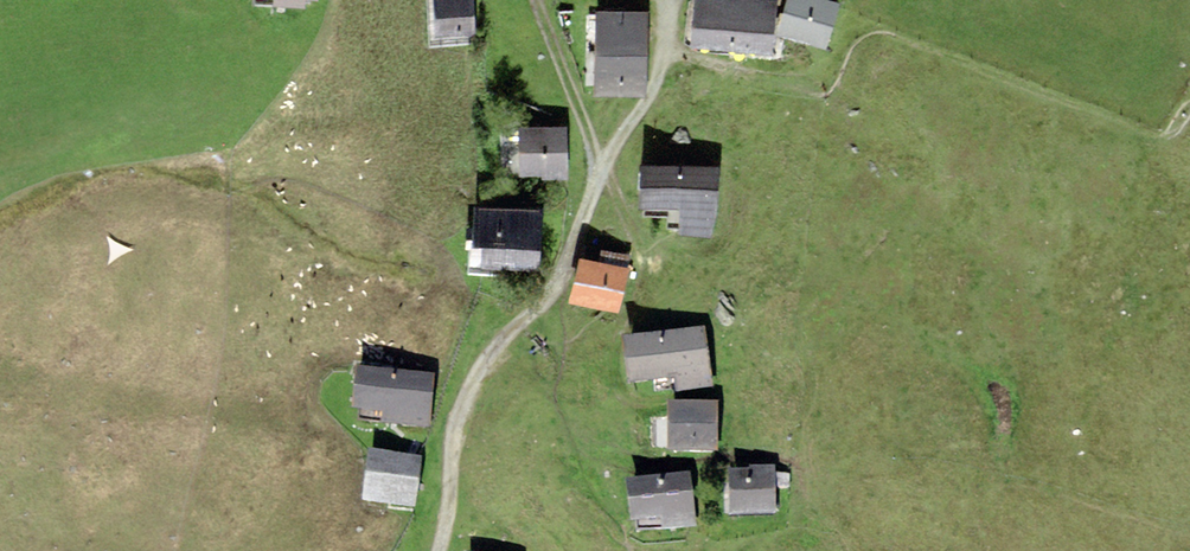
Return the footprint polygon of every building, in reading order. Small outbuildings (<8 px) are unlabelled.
[(476,35),(474,0),(433,0),(435,38),(476,35)] [(691,49),(774,56),(778,0),(695,0),(691,49)] [(778,36),(826,50),(841,3),(829,0),(787,0),(778,36)] [(649,11),(595,10),(594,54),(649,55),(649,11)] [(648,97),(649,55),(594,54),(594,96),(648,97)] [(567,126),(518,126),(518,175),(542,175),(542,180),(568,179),(568,174),(567,126)] [(711,238),(719,208),(719,164),(639,164),(639,208),(679,208),(679,235),(711,238)] [(544,209),(474,206),(472,246),(481,246),(480,267),(541,269),(544,209)] [(598,261),(627,267),(629,255),(601,249),(598,261)] [(619,313),(629,267),(627,267),(598,261),(579,257),(569,302),(619,313)] [(704,333),(621,346),(628,390),(673,383),(675,396),(713,390),(704,333)] [(434,379),(355,375),(353,417),(382,418),(381,428),(431,430),(432,421),(434,379)] [(717,455),(718,407),(668,406),(668,454),(717,455)] [(417,514),(421,460),(367,455),(363,509),(417,514)] [(729,519),(777,517),(774,469),(750,470),(750,475),(726,476),(729,519)] [(688,477),(626,486),(632,529),(660,525),(662,536),(696,531),(688,477)]
